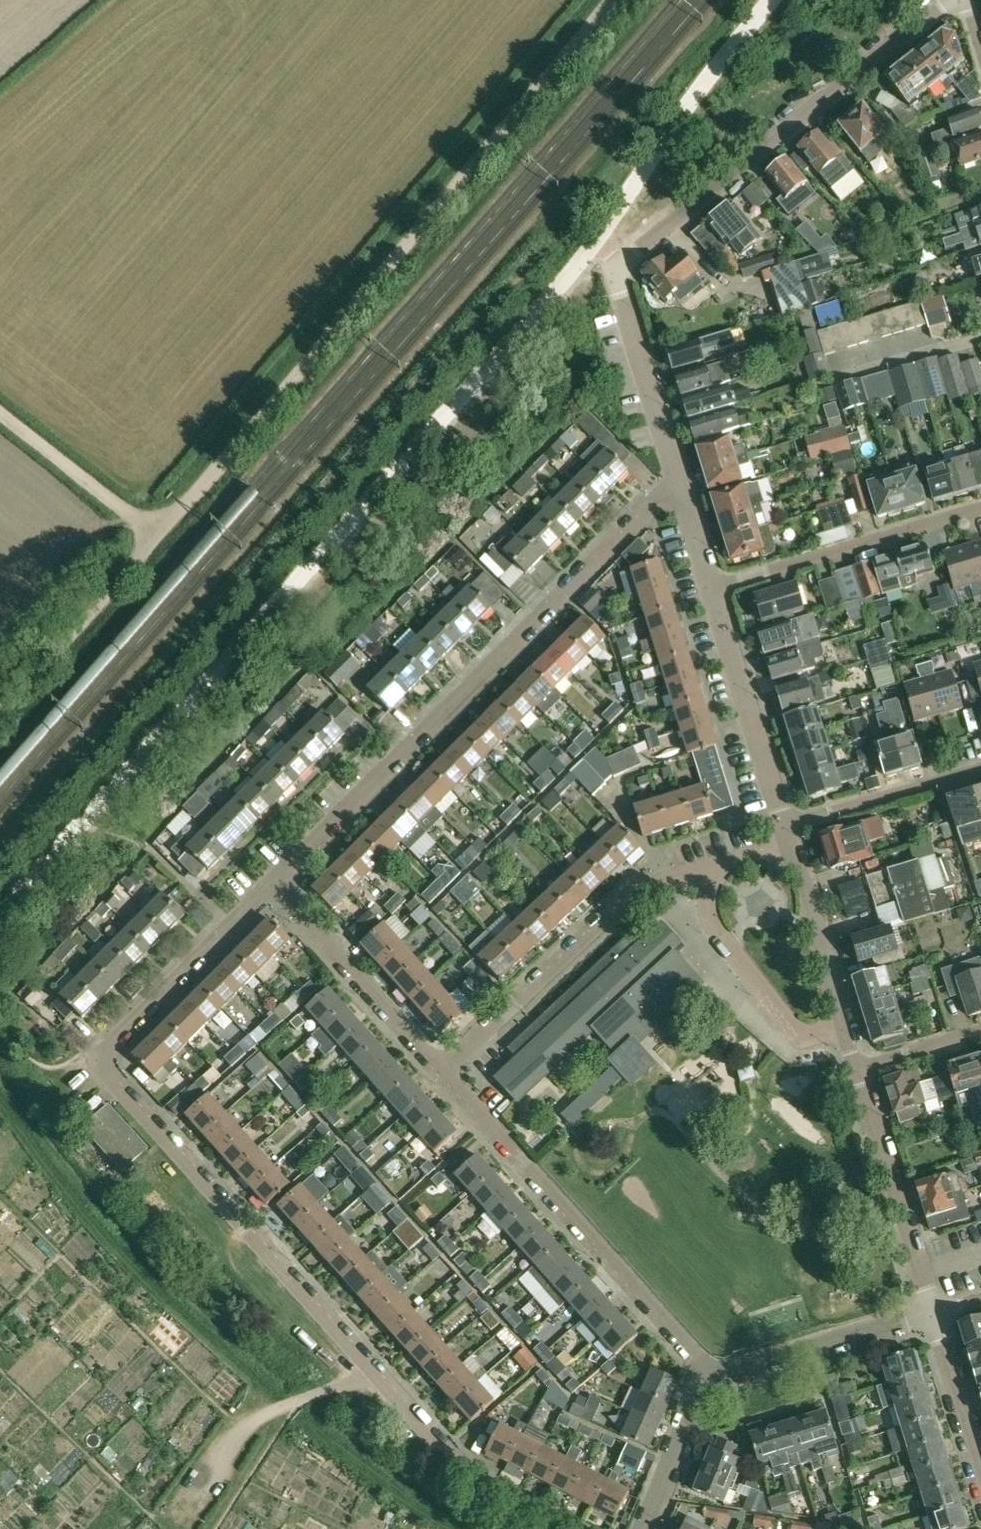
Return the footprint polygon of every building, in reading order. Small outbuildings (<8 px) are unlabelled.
[(942,33),(925,46),(950,77),(957,72),(954,68),(965,60),(962,50),(959,49),(955,37),(957,32),(955,27),(947,25),(943,28),(942,33)] [(905,61),(928,89),(939,80),(942,84),(950,77),(925,46),(918,51),(914,50),(908,55),(909,59),(905,61)] [(887,76),(906,100),(911,107),(919,101),(916,98),(928,89),(905,61),(902,60),(896,65),(896,69),(887,76)] [(970,102),(980,98),(980,96),(967,79),(957,87),(970,102)] [(917,116),(911,107),(906,100),(892,111),(906,128),(908,126),(911,129),(924,124),(917,116)] [(882,152),(874,142),(885,133),(884,132),(891,125),(881,113),(874,119),(863,106),(862,107),(858,106),(855,106),(851,109),(850,113),(851,117),(840,125),(870,162),(882,152)] [(941,142),(980,128),(980,121),(977,109),(948,119),(951,128),(933,135),(934,140),(936,139),(938,143),(941,142)] [(935,113),(934,113),(926,116),(929,122),(937,119),(935,113)] [(902,138),(904,141),(909,148),(919,140),(912,131),(902,138)] [(803,173),(812,165),(830,186),(852,168),(832,144),(830,146),(818,132),(809,140),(805,139),(800,143),(800,147),(799,149),(800,150),(791,157),(803,173)] [(953,143),(961,167),(980,161),(980,133),(953,143)] [(903,162),(912,155),(913,154),(909,148),(904,141),(894,149),(903,162)] [(931,148),(916,153),(925,180),(940,175),(931,148)] [(798,171),(796,173),(785,159),(778,165),(775,164),(768,169),(768,173),(766,174),(787,200),(808,183),(798,171)] [(850,203),(873,185),(862,171),(839,189),(850,203)] [(931,194),(943,190),(940,183),(939,183),(939,182),(928,185),(931,194)] [(759,189),(743,205),(762,224),(778,209),(759,189)] [(753,248),(753,244),(761,238),(732,202),(707,222),(726,246),(730,243),(740,255),(743,256),(753,248)] [(959,226),(940,232),(943,240),(980,227),(980,207),(971,210),(974,221),(959,226)] [(706,222),(692,235),(713,260),(728,247),(706,222)] [(980,245),(980,227),(943,240),(945,249),(965,243),(964,242),(979,237),(980,245)] [(828,252),(830,258),(840,255),(837,249),(828,252)] [(645,274),(643,276),(664,301),(673,293),(681,302),(702,285),(693,275),(697,271),(681,252),(668,263),(664,258),(654,267),(650,266),(645,271),(645,274)] [(779,254),(757,260),(740,266),(743,277),(782,265),(779,254)] [(799,262),(795,263),(800,281),(817,276),(811,258),(799,262)] [(784,266),(765,272),(768,281),(770,280),(770,282),(771,284),(780,316),(795,312),(810,307),(803,283),(801,284),(800,281),(795,263),(794,263),(784,266)] [(959,276),(962,286),(980,280),(980,269),(959,276)] [(819,278),(803,283),(810,307),(811,307),(811,305),(826,300),(819,278)] [(943,296),(922,302),(928,324),(929,329),(951,323),(943,296)] [(815,308),(821,328),(845,320),(839,301),(815,308)] [(921,301),(910,304),(917,328),(928,324),(922,302),(921,302),(921,301)] [(917,328),(910,304),(898,308),(905,331),(917,328)] [(893,334),(905,331),(898,308),(887,311),(893,334)] [(882,338),(893,334),(887,311),(875,315),(882,338)] [(870,341),(882,338),(875,315),(864,318),(870,341)] [(859,344),(870,341),(864,318),(852,322),(859,344)] [(847,348),(859,344),(852,322),(841,325),(847,348)] [(836,351),(847,348),(841,325),(829,328),(836,351)] [(829,328),(818,332),(824,352),(825,354),(836,351),(829,328)] [(806,358),(824,352),(818,332),(816,332),(816,330),(799,335),(803,347),(806,358)] [(702,352),(717,347),(718,351),(736,346),(731,331),(667,350),(670,358),(667,358),(670,368),(672,367),(673,369),(704,360),(702,352)] [(803,347),(799,335),(789,338),(793,351),(803,347)] [(831,374),(825,354),(824,352),(806,358),(803,359),(810,382),(831,376),(831,374)] [(958,355),(938,361),(950,401),(969,396),(958,355)] [(917,364),(917,365),(928,401),(948,395),(949,401),(950,401),(938,361),(937,358),(917,364)] [(980,394),(980,370),(978,359),(962,364),(971,397),(980,394)] [(682,395),(731,381),(725,363),(676,377),(678,383),(676,384),(678,393),(681,393),(682,395)] [(901,409),(927,402),(928,401),(917,365),(890,373),(901,409)] [(869,404),(895,396),(888,371),(862,379),(869,404)] [(862,379),(836,386),(843,411),(869,403),(869,404),(862,379)] [(753,400),(752,400),(749,388),(728,394),(726,387),(683,399),(684,404),(683,405),(686,417),(688,417),(688,418),(753,400)] [(818,392),(822,404),(822,405),(837,400),(833,387),(818,392)] [(761,392),(751,394),(753,400),(763,397),(761,392)] [(836,403),(824,407),(824,409),(828,421),(840,418),(841,417),(836,403)] [(695,441),(737,429),(750,425),(752,424),(749,415),(737,418),(734,409),(690,422),(691,426),(690,428),(691,433),(693,435),(695,441)] [(840,418),(828,421),(830,430),(842,427),(840,418)] [(820,433),(804,438),(811,461),(826,456),(852,449),(851,445),(848,435),(846,426),(843,427),(820,433)] [(595,438),(600,443),(599,443),(606,450),(589,467),(611,489),(628,471),(622,464),(631,456),(609,434),(607,435),(602,430),(595,438)] [(858,432),(848,435),(851,445),(861,442),(858,432)] [(743,445),(732,449),(728,436),(697,445),(697,447),(695,450),(697,457),(700,458),(704,468),(746,455),(743,445)] [(560,439),(551,448),(552,449),(557,454),(558,455),(567,446),(560,439)] [(963,447),(975,488),(980,486),(980,454),(967,458),(964,446),(963,447)] [(963,447),(942,453),(955,497),(970,492),(971,492),(974,488),(975,488),(963,447)] [(552,449),(544,456),(549,462),(557,454),(552,449)] [(742,482),(741,481),(738,468),(769,458),(767,449),(746,455),(704,468),(707,478),(704,481),(706,488),(710,489),(710,491),(742,482)] [(831,457),(836,476),(842,474),(843,479),(858,475),(851,451),(831,457)] [(942,453),(945,465),(924,471),(933,500),(943,497),(947,499),(948,499),(955,497),(942,453)] [(543,455),(533,465),(534,466),(539,471),(539,472),(549,462),(544,456),(543,455)] [(533,465),(526,473),(526,474),(531,479),(539,471),(534,466),(533,465)] [(589,467),(572,484),(594,506),(611,489),(589,467)] [(906,474),(892,478),(902,511),(905,510),(905,512),(916,509),(915,507),(925,504),(914,468),(905,470),(906,474)] [(526,474),(513,488),(523,498),(537,484),(531,479),(526,474)] [(848,479),(854,501),(868,497),(862,475),(848,479)] [(900,511),(902,511),(892,478),(879,482),(878,478),(868,481),(879,518),(889,515),(890,516),(900,513),(900,511)] [(716,508),(719,517),(765,503),(759,483),(754,484),(752,483),(712,495),(713,497),(711,500),(713,507),(716,508)] [(572,484),(555,501),(577,523),(594,506),(572,484)] [(496,504),(507,515),(521,501),(510,490),(496,504)] [(872,510),(868,497),(854,501),(858,514),(872,510)] [(555,501),(538,518),(560,540),(577,523),(555,501)] [(850,501),(846,503),(819,511),(813,513),(817,527),(823,526),(825,533),(853,525),(856,535),(862,533),(854,508),(852,508),(850,501)] [(722,537),(725,538),(768,526),(762,505),(765,504),(765,503),(719,517),(722,527),(720,530),(722,537)] [(538,518),(521,535),(543,557),(560,540),(538,518)] [(774,547),(771,536),(771,535),(779,532),(776,524),(768,526),(725,538),(728,547),(726,550),(728,557),(731,558),(732,560),(761,551),(762,555),(770,552),(772,550),(774,547)] [(505,573),(514,563),(526,575),(543,557),(521,535),(514,528),(487,556),(505,573)] [(967,545),(980,592),(980,541),(967,545)] [(883,596),(918,585),(917,581),(918,577),(935,572),(927,545),(925,545),(923,544),(896,552),(894,555),(872,561),(835,573),(836,577),(845,604),(882,593),(883,596)] [(980,596),(980,592),(967,545),(943,553),(954,590),(971,585),(972,590),(971,590),(974,598),(980,596)] [(627,597),(638,593),(667,585),(660,561),(631,569),(632,571),(623,574),(621,578),(627,597)] [(434,567),(425,575),(431,581),(439,573),(434,567)] [(420,592),(430,582),(424,576),(414,586),(420,592)] [(845,605),(845,604),(836,577),(819,582),(827,610),(845,605)] [(803,611),(795,584),(756,595),(764,622),(803,611)] [(638,593),(646,616),(674,608),(667,585),(638,593)] [(471,586),(453,604),(475,626),(492,608),(471,586)] [(593,588),(578,603),(598,622),(612,608),(605,601),(605,600),(593,588)] [(407,594),(398,604),(408,614),(418,604),(407,594)] [(888,598),(874,602),(878,614),(880,619),(881,618),(892,614),(888,598)] [(874,602),(861,606),(864,618),(878,614),(874,602)] [(453,604),(436,621),(458,643),(475,626),(453,604)] [(681,630),(674,608),(646,616),(653,639),(681,630)] [(765,654),(803,643),(820,638),(816,622),(824,620),(822,612),(796,619),(758,631),(759,633),(757,636),(759,641),(761,642),(765,654)] [(584,617),(567,635),(588,656),(606,638),(584,617)] [(436,621),(419,638),(441,659),(458,643),(436,621)] [(882,625),(882,626),(888,645),(899,642),(893,622),(882,625)] [(864,646),(867,659),(868,660),(891,654),(888,645),(882,626),(862,632),(866,645),(864,646)] [(384,636),(374,627),(366,636),(375,645),(384,636)] [(653,639),(660,662),(688,653),(681,630),(653,639)] [(567,635),(550,651),(571,673),(588,656),(567,635)] [(616,640),(619,649),(630,646),(627,636),(616,640)] [(419,638),(402,654),(424,676),(441,659),(419,638)] [(818,645),(767,660),(773,681),(803,672),(800,663),(821,656),(818,645)] [(619,649),(621,659),(633,655),(630,646),(619,649)] [(958,652),(961,664),(973,660),(970,649),(958,652)] [(550,651),(533,668),(554,690),(571,673),(550,651)] [(948,664),(960,661),(958,651),(946,654),(948,664)] [(660,662),(667,685),(695,676),(688,653),(660,662)] [(402,654),(385,671),(407,693),(424,676),(402,654)] [(871,672),(894,666),(891,654),(868,660),(871,672)] [(323,673),(338,687),(349,676),(335,662),(323,673)] [(932,662),(924,664),(939,715),(963,708),(952,670),(935,675),(934,670),(935,670),(932,662)] [(973,664),(980,693),(980,662),(973,664)] [(915,722),(939,715),(924,664),(916,666),(918,675),(920,675),(921,679),(904,684),(915,722)] [(533,668),(516,685),(537,707),(554,690),(533,668)] [(816,676),(816,678),(776,691),(783,713),(823,700),(819,686),(837,680),(834,670),(816,676)] [(389,711),(407,693),(385,671),(367,689),(389,711)] [(310,672),(304,678),(290,693),(299,701),(312,686),(314,688),(320,682),(310,672)] [(611,686),(623,683),(620,673),(609,677),(611,686)] [(667,685),(674,708),(702,699),(695,676),(667,685)] [(630,686),(633,695),(644,692),(642,683),(630,686)] [(516,685),(499,702),(520,724),(537,707),(516,685)] [(633,695),(636,705),(647,702),(644,692),(633,695)] [(290,711),(299,701),(290,693),(281,703),(290,711)] [(674,708),(681,731),(709,722),(702,699),(674,708)] [(339,700),(338,701),(325,714),(324,712),(316,719),(338,741),(345,734),(343,732),(357,718),(339,700)] [(854,716),(859,714),(863,713),(859,701),(850,704),(854,716)] [(499,702),(482,719),(503,741),(520,724),(499,702)] [(616,702),(609,709),(617,718),(624,710),(616,702)] [(788,728),(791,738),(822,729),(816,707),(785,717),(785,719),(784,722),(785,727),(788,728)] [(885,713),(884,707),(876,709),(877,715),(885,713)] [(263,721),(272,729),(283,716),(274,708),(263,721)] [(602,716),(610,725),(617,718),(609,709),(602,716)] [(876,744),(877,745),(885,775),(887,775),(889,777),(896,774),(897,772),(904,770),(890,723),(891,723),(887,712),(885,713),(877,715),(881,726),(885,742),(876,744)] [(316,719),(297,739),(319,761),(338,741),(316,719)] [(482,719),(465,736),(487,758),(503,741),(482,719)] [(263,721),(252,733),(261,741),(272,729),(263,721)] [(857,741),(867,738),(861,721),(852,725),(857,741)] [(899,721),(891,723),(890,723),(904,770),(910,768),(912,770),(920,768),(920,765),(922,765),(913,733),(903,736),(899,721)] [(717,746),(709,722),(681,731),(688,755),(693,753),(711,747),(717,746)] [(655,728),(644,731),(643,732),(646,740),(658,736),(655,728)] [(791,747),(795,760),(829,750),(822,729),(791,738),(793,745),(792,746),(791,747)] [(465,736),(448,753),(470,775),(487,758),(465,736)] [(661,747),(658,736),(646,740),(646,741),(649,751),(661,747)] [(583,752),(590,745),(582,737),(574,744),(583,752)] [(297,739),(277,758),(299,780),(319,761),(297,739)] [(862,758),(871,756),(868,743),(859,746),(862,758)] [(576,759),(583,752),(574,744),(567,750),(576,759)] [(634,747),(620,753),(628,771),(642,765),(634,747)] [(693,753),(695,762),(701,781),(715,777),(713,771),(718,768),(711,747),(693,753)] [(241,748),(234,755),(240,760),(246,753),(241,748)] [(801,770),(804,780),(835,771),(835,770),(829,750),(795,760),(798,769),(800,770),(801,770)] [(448,753),(431,770),(453,792),(470,775),(448,753)] [(566,769),(573,761),(565,753),(557,760),(566,769)] [(628,771),(620,753),(612,757),(606,760),(614,778),(628,771)] [(277,758),(257,778),(279,800),(299,780),(277,758)] [(559,776),(566,769),(557,760),(550,767),(559,776)] [(571,773),(593,796),(606,784),(584,760),(571,773)] [(236,771),(226,762),(215,774),(224,783),(236,771)] [(625,784),(651,772),(647,763),(621,776),(625,784)] [(855,765),(847,767),(847,766),(835,770),(835,771),(804,780),(807,789),(805,792),(807,797),(810,799),(810,800),(812,799),(815,801),(838,794),(840,791),(841,790),(839,784),(851,780),(851,779),(858,777),(855,765)] [(671,767),(662,769),(664,779),(669,778),(670,782),(675,781),(671,767)] [(431,770),(414,787),(436,809),(453,792),(431,770)] [(549,786),(556,778),(548,770),(540,777),(549,786)] [(648,776),(638,779),(640,788),(650,785),(648,776)] [(866,778),(869,791),(879,788),(876,776),(866,778)] [(542,793),(549,786),(540,777),(533,784),(542,793)] [(712,815),(714,815),(711,810),(714,809),(716,812),(728,808),(727,805),(729,804),(723,783),(717,783),(715,777),(701,781),(703,786),(712,815)] [(257,778),(237,798),(259,820),(279,800),(257,778)] [(565,780),(555,790),(560,796),(571,786),(565,780)] [(209,783),(200,793),(214,807),(224,797),(209,783)] [(689,822),(712,815),(703,786),(680,793),(689,822)] [(414,787),(397,804),(419,825),(436,809),(414,787)] [(973,791),(980,821),(980,789),(973,791)] [(553,790),(541,802),(551,812),(563,800),(553,790)] [(961,838),(963,846),(980,841),(980,821),(973,791),(947,799),(958,829),(961,838)] [(183,807),(195,819),(210,804),(198,792),(183,807)] [(666,830),(689,822),(680,793),(657,800),(666,830)] [(237,798),(221,814),(243,836),(259,820),(237,798)] [(643,837),(666,830),(657,800),(634,807),(643,837)] [(397,804),(380,821),(402,842),(419,825),(397,804)] [(515,820),(522,812),(514,804),(506,811),(515,820)] [(527,816),(533,823),(543,814),(536,808),(527,816)] [(508,826),(515,820),(506,811),(500,818),(508,826)] [(221,814),(204,831),(226,853),(243,836),(221,814)] [(896,837),(890,814),(870,818),(876,842),(896,837)] [(380,821),(364,838),(385,859),(402,842),(380,821)] [(872,857),(868,844),(862,824),(822,836),(823,840),(820,843),(822,848),(825,849),(832,869),(872,857)] [(641,848),(619,826),(601,843),(622,865),(641,848)] [(526,833),(520,827),(508,838),(514,845),(526,833)] [(171,850),(181,860),(180,861),(197,878),(207,869),(208,871),(226,853),(204,831),(190,845),(184,837),(171,850)] [(910,833),(876,847),(885,866),(918,852),(910,833)] [(364,838),(347,855),(368,876),(385,859),(364,838)] [(481,854),(488,846),(480,838),(473,845),(481,854)] [(601,843),(583,859),(605,882),(622,865),(601,843)] [(474,861),(481,854),(473,845),(466,852),(474,861)] [(491,856),(499,866),(511,856),(502,846),(491,856)] [(347,855),(330,872),(351,893),(368,876),(347,855)] [(918,861),(867,876),(877,910),(897,903),(903,919),(904,924),(914,921),(950,910),(944,889),(955,885),(946,857),(936,860),(935,855),(918,861)] [(583,859),(566,875),(587,898),(605,882),(583,859)] [(473,873),(483,883),(494,872),(484,862),(473,873)] [(312,890),(333,911),(351,893),(330,872),(312,890)] [(447,888),(454,881),(445,872),(439,879),(447,888)] [(566,875),(548,892),(570,915),(587,898),(566,875)] [(466,876),(456,885),(463,892),(472,883),(466,876)] [(126,877),(121,883),(128,889),(130,891),(135,886),(128,879),(126,877)] [(846,878),(826,882),(832,920),(853,917),(846,878)] [(420,897),(429,906),(447,888),(439,879),(420,897)] [(118,887),(115,890),(124,899),(127,896),(131,892),(130,891),(128,889),(121,883),(118,887)] [(548,892),(531,908),(553,931),(570,915),(548,892)] [(112,893),(106,899),(115,908),(121,902),(112,893)] [(407,901),(406,901),(398,893),(392,900),(400,908),(407,901)] [(163,894),(146,911),(168,932),(185,915),(163,894)] [(106,899),(95,912),(104,920),(115,908),(106,899)] [(407,907),(409,909),(414,914),(422,906),(415,899),(407,907)] [(384,908),(393,916),(400,908),(392,900),(384,908)] [(432,909),(438,915),(446,907),(440,901),(432,909)] [(141,905),(133,913),(123,922),(129,927),(151,949),(168,932),(146,911),(141,905)] [(959,920),(965,922),(973,920),(970,907),(957,911),(959,920)] [(507,917),(514,924),(535,947),(553,931),(531,908),(521,918),(514,910),(507,917)] [(379,922),(378,921),(369,911),(348,930),(357,941),(379,922)] [(291,940),(270,919),(252,937),(273,958),(291,940)] [(436,934),(442,929),(443,928),(434,919),(427,926),(436,934)] [(88,921),(81,929),(95,943),(102,936),(88,921)] [(935,955),(953,949),(943,921),(925,927),(935,955)] [(384,924),(361,944),(377,963),(400,943),(384,924)] [(517,1058),(495,1079),(496,1079),(518,1103),(594,1031),(617,1056),(621,1059),(614,1066),(614,1065),(613,1066),(614,1067),(598,1082),(594,1078),(573,1097),(577,1101),(562,1115),(562,1116),(570,1124),(572,1126),(590,1110),(607,1094),(624,1078),(625,1079),(625,1078),(631,1084),(630,1085),(631,1085),(647,1070),(646,1070),(640,1064),(648,1056),(639,1047),(639,1048),(633,1041),(654,1021),(657,1024),(678,1004),(680,1005),(703,983),(675,954),(682,947),(660,924),(637,946),(630,938),(628,936),(551,1009),(544,1016),(538,1022),(524,1035),(509,1049),(511,1051),(517,1058)] [(514,924),(497,940),(496,941),(518,964),(535,947),(514,924)] [(129,927),(112,945),(134,967),(151,949),(129,927)] [(875,968),(904,959),(895,927),(852,939),(859,962),(872,959),(875,968)] [(451,936),(447,932),(438,939),(443,944),(451,936)] [(490,932),(472,950),(479,957),(478,958),(499,981),(518,964),(496,941),(497,940),(490,932)] [(252,937),(235,954),(256,975),(273,958),(252,937)] [(70,953),(77,945),(69,938),(54,955),(55,956),(62,962),(70,953)] [(450,941),(422,967),(416,960),(393,981),(409,999),(432,978),(448,963),(447,962),(459,951),(450,941)] [(377,963),(393,981),(416,960),(400,943),(377,963)] [(112,945),(95,962),(117,984),(134,967),(112,945)] [(235,954),(218,971),(239,992),(256,975),(235,954)] [(942,970),(947,984),(955,981),(958,980),(963,995),(970,1017),(980,1013),(980,963),(979,958),(953,967),(942,970)] [(459,978),(463,983),(479,968),(471,959),(460,969),(464,973),(459,978)] [(95,962),(78,979),(100,1001),(117,984),(95,962)] [(909,972),(913,984),(927,979),(931,978),(927,964),(912,969),(913,971),(909,972)] [(892,966),(852,978),(859,1000),(892,990),(889,979),(895,977),(892,966)] [(484,995),(495,985),(479,968),(463,983),(467,989),(473,983),(484,995)] [(218,971),(201,988),(222,1009),(239,992),(218,971)] [(82,1018),(93,1008),(100,1001),(78,979),(77,979),(69,972),(54,987),(62,995),(52,1005),(67,1020),(75,1011),(82,1018)] [(409,999),(425,1016),(448,996),(432,978),(409,999)] [(910,984),(914,996),(931,990),(927,979),(911,984),(910,984)] [(310,981),(303,988),(311,996),(318,990),(310,981)] [(201,988),(184,1005),(205,1026),(222,1009),(201,988)] [(296,995),(303,1003),(311,996),(303,988),(296,995)] [(306,1009),(323,1027),(345,1008),(328,989),(306,1009)] [(859,1000),(866,1022),(899,1012),(892,990),(859,1000)] [(442,1035),(465,1015),(448,996),(425,1016),(442,1035)] [(184,1005),(167,1022),(188,1043),(205,1026),(184,1005)] [(284,1005),(267,1020),(276,1028),(291,1014),(284,1005)] [(323,1027),(339,1045),(361,1025),(345,1008),(323,1027)] [(866,1022),(872,1044),(883,1041),(905,1034),(906,1034),(899,1012),(866,1022)] [(299,1016),(289,1024),(295,1032),(305,1023),(299,1016)] [(267,1020),(260,1027),(249,1036),(258,1044),(267,1035),(276,1028),(267,1020)] [(167,1022),(150,1038),(171,1060),(188,1043),(167,1022)] [(339,1045),(355,1063),(377,1043),(361,1025),(339,1045)] [(905,1034),(883,1041),(886,1050),(908,1043),(905,1034)] [(249,1036),(235,1049),(231,1052),(240,1060),(247,1054),(258,1044),(249,1036)] [(150,1038),(132,1056),(154,1077),(171,1060),(150,1038)] [(355,1063),(371,1081),(393,1061),(377,1043),(355,1063)] [(224,1058),(232,1067),(240,1060),(231,1052),(227,1055),(224,1058)] [(260,1083),(268,1076),(268,1075),(274,1070),(275,1069),(261,1053),(245,1066),(256,1079),(251,1083),(254,1087),(259,1082),(260,1083)] [(965,1060),(980,1105),(980,1053),(972,1055),(971,1056),(970,1057),(970,1058),(970,1059),(965,1060)] [(955,1096),(966,1092),(971,1108),(973,1115),(980,1113),(980,1106),(980,1105),(965,1060),(960,1062),(959,1061),(958,1061),(958,1060),(957,1060),(956,1060),(949,1062),(948,1063),(947,1064),(947,1065),(947,1066),(946,1066),(955,1096)] [(371,1081),(386,1099),(409,1079),(393,1061),(371,1081)] [(213,1067),(195,1083),(204,1092),(221,1076),(213,1067)] [(740,1083),(756,1078),(752,1067),(737,1071),(740,1083)] [(289,1076),(296,1084),(304,1076),(298,1069),(289,1076)] [(289,1086),(274,1070),(268,1075),(268,1076),(283,1092),(289,1086)] [(917,1106),(925,1104),(938,1100),(938,1101),(953,1096),(947,1075),(931,1080),(922,1083),(918,1070),(912,1072),(904,1074),(903,1073),(883,1079),(894,1114),(896,1113),(899,1123),(921,1116),(917,1106)] [(296,1084),(312,1102),(320,1094),(304,1076),(296,1084)] [(386,1099),(402,1116),(425,1097),(409,1079),(386,1099)] [(188,1090),(196,1099),(204,1092),(195,1083),(188,1090)] [(282,1095),(297,1112),(305,1105),(289,1088),(282,1095)] [(100,1091),(59,1128),(111,1185),(151,1149),(135,1130),(141,1125),(120,1103),(115,1108),(100,1091)] [(209,1094),(185,1115),(202,1133),(225,1112),(209,1094)] [(402,1116),(418,1134),(440,1114),(425,1097),(402,1116)] [(311,1112),(305,1105),(297,1112),(296,1113),(302,1120),(311,1112)] [(329,1105),(321,1112),(327,1120),(336,1112),(329,1105)] [(241,1130),(225,1112),(202,1133),(218,1151),(241,1130)] [(343,1120),(336,1112),(327,1120),(334,1127),(343,1120)] [(418,1134),(410,1141),(412,1143),(427,1160),(428,1162),(429,1161),(435,1168),(438,1166),(438,1165),(461,1144),(454,1136),(457,1133),(440,1114),(418,1134)] [(257,1149),(241,1130),(218,1151),(234,1170),(257,1149)] [(323,1137),(331,1146),(337,1140),(329,1131),(323,1137)] [(362,1140),(353,1148),(359,1155),(368,1147),(362,1140)] [(376,1157),(368,1147),(359,1155),(375,1173),(397,1154),(390,1146),(376,1157)] [(274,1167),(257,1149),(234,1170),(251,1188),(274,1167)] [(348,1164),(354,1158),(346,1149),(339,1155),(348,1164)] [(449,1165),(457,1173),(455,1175),(472,1194),(494,1174),(477,1155),(471,1160),(464,1152),(449,1165)] [(974,1158),(960,1162),(964,1174),(978,1170),(977,1166),(974,1158)] [(428,1162),(420,1169),(427,1177),(436,1169),(435,1168),(429,1161),(428,1162)] [(290,1185),(287,1182),(274,1167),(251,1188),(267,1206),(290,1185)] [(364,1183),(371,1177),(362,1168),(355,1174),(364,1183)] [(916,1184),(922,1204),(967,1190),(963,1179),(958,1180),(955,1172),(916,1184)] [(431,1181),(438,1189),(446,1181),(439,1173),(431,1181)] [(472,1194),(487,1212),(510,1192),(494,1174),(472,1194)] [(377,1205),(387,1196),(376,1183),(366,1192),(377,1205)] [(278,1206),(294,1225),(318,1204),(301,1185),(278,1206)] [(967,1191),(967,1190),(922,1204),(930,1230),(969,1218),(962,1192),(967,1191)] [(482,1217),(498,1235),(526,1210),(510,1192),(487,1212),(482,1217)] [(294,1225),(310,1242),(334,1222),(318,1204),(294,1225)] [(397,1228),(407,1219),(396,1207),(386,1215),(397,1228)] [(504,1230),(519,1248),(542,1228),(526,1210),(498,1235),(504,1230)] [(310,1242),(326,1260),(349,1240),(334,1222),(310,1242)] [(425,1237),(414,1225),(405,1233),(409,1238),(403,1244),(409,1251),(416,1246),(425,1237)] [(519,1248),(535,1266),(558,1246),(542,1228),(519,1248)] [(446,1235),(438,1242),(444,1250),(453,1243),(446,1235)] [(326,1260),(342,1278),(365,1258),(349,1240),(326,1260)] [(433,1262),(441,1256),(430,1243),(422,1250),(433,1262)] [(460,1250),(453,1243),(444,1250),(451,1258),(460,1250)] [(384,1257),(399,1272),(412,1260),(397,1244),(384,1257)] [(535,1266),(551,1283),(573,1263),(558,1246),(535,1266)] [(468,1249),(454,1262),(460,1268),(475,1255),(468,1249)] [(475,1256),(475,1255),(460,1268),(467,1276),(477,1267),(470,1260),(475,1256)] [(342,1278),(358,1296),(381,1275),(365,1258),(342,1278)] [(551,1283),(567,1301),(589,1281),(573,1263),(551,1283)] [(448,1291),(462,1278),(453,1268),(439,1281),(448,1291)] [(469,1279),(476,1286),(485,1278),(478,1271),(469,1279)] [(358,1296),(374,1314),(397,1293),(381,1275),(358,1296)] [(537,1275),(528,1283),(559,1319),(569,1311),(537,1275)] [(476,1286),(483,1294),(491,1286),(485,1278),(476,1286)] [(467,1298),(474,1292),(463,1280),(457,1286),(467,1298)] [(567,1301),(583,1319),(605,1299),(589,1281),(567,1301)] [(501,1306),(509,1299),(504,1292),(495,1299),(501,1306)] [(374,1314),(390,1332),(413,1311),(397,1293),(374,1314)] [(414,1301),(418,1306),(425,1300),(421,1296),(414,1301)] [(468,1305),(479,1317),(486,1310),(476,1298),(468,1305)] [(583,1319),(599,1337),(621,1317),(605,1299),(583,1319)] [(509,1306),(500,1313),(508,1322),(516,1314),(509,1306)] [(500,1323),(490,1310),(488,1312),(486,1310),(479,1317),(480,1319),(481,1319),(491,1331),(498,1325),(501,1329),(505,1326),(501,1322),(500,1323)] [(390,1332),(406,1350),(429,1329),(413,1311),(390,1332)] [(523,1322),(516,1314),(508,1322),(515,1330),(523,1322)] [(599,1337),(615,1356),(638,1336),(621,1317),(599,1337)] [(965,1347),(980,1342),(980,1317),(958,1324),(965,1347)] [(522,1347),(520,1345),(505,1326),(501,1329),(502,1330),(497,1334),(513,1354),(522,1347)] [(406,1350),(422,1368),(445,1347),(429,1329),(406,1350)] [(542,1342),(533,1350),(540,1357),(549,1350),(542,1342)] [(966,1347),(971,1366),(980,1363),(980,1342),(966,1347)] [(638,1371),(654,1355),(642,1343),(626,1360),(638,1371)] [(422,1368),(438,1385),(461,1365),(445,1347),(422,1368)] [(527,1373),(539,1363),(525,1348),(514,1358),(527,1373)] [(556,1357),(549,1350),(540,1357),(547,1365),(556,1357)] [(882,1361),(889,1384),(921,1375),(918,1365),(919,1365),(919,1364),(920,1363),(920,1362),(920,1361),(918,1355),(917,1355),(917,1354),(916,1353),(915,1353),(914,1353),(914,1351),(897,1357),(896,1356),(895,1355),(894,1354),(893,1355),(886,1357),(885,1358),(885,1359),(885,1360),(882,1361)] [(616,1368),(609,1361),(601,1368),(608,1375),(616,1368)] [(978,1386),(980,1385),(980,1363),(971,1366),(978,1386)] [(438,1385),(454,1403),(488,1373),(482,1367),(472,1376),(461,1365),(438,1385)] [(567,1367),(557,1376),(562,1383),(572,1374),(567,1367)] [(536,1375),(537,1376),(544,1384),(551,1378),(543,1369),(536,1375)] [(652,1369),(642,1392),(669,1405),(679,1382),(652,1369)] [(471,1422),(494,1401),(477,1383),(488,1374),(488,1373),(454,1403),(471,1422)] [(831,1401),(832,1400),(855,1394),(851,1382),(840,1385),(837,1373),(824,1377),(831,1401)] [(889,1384),(895,1406),(930,1395),(927,1386),(927,1385),(926,1385),(925,1385),(924,1385),(921,1375),(889,1384)] [(566,1387),(572,1394),(581,1386),(575,1379),(566,1387)] [(551,1386),(545,1398),(556,1404),(563,1392),(561,1391),(551,1386)] [(642,1392),(632,1414),(659,1426),(669,1405),(642,1392)] [(578,1397),(575,1404),(585,1409),(589,1399),(579,1395),(578,1397)] [(895,1406),(902,1427),(934,1418),(931,1409),(932,1409),(933,1408),(933,1407),(933,1406),(930,1395),(895,1406)] [(603,1425),(606,1407),(588,1404),(585,1423),(603,1425)] [(846,1404),(834,1407),(839,1423),(849,1419),(850,1420),(851,1420),(846,1404)] [(825,1446),(836,1442),(827,1412),(826,1412),(825,1411),(824,1411),(823,1410),(822,1410),(812,1414),(811,1414),(811,1415),(810,1416),(810,1417),(806,1418),(822,1469),(827,1484),(837,1481),(832,1465),(831,1465),(825,1446)] [(632,1414),(621,1437),(649,1449),(659,1426),(632,1414)] [(570,1428),(573,1420),(561,1415),(558,1423),(570,1428)] [(795,1419),(787,1421),(801,1466),(811,1463),(813,1472),(822,1469),(806,1418),(798,1421),(797,1420),(797,1419),(796,1419),(795,1419)] [(934,1418),(902,1427),(888,1431),(895,1454),(909,1450),(943,1439),(941,1431),(941,1430),(940,1430),(939,1429),(937,1429),(934,1418)] [(853,1434),(850,1420),(849,1419),(839,1423),(842,1437),(853,1434)] [(486,1452),(508,1464),(528,1426),(519,1421),(513,1431),(500,1424),(486,1452)] [(787,1457),(797,1454),(801,1466),(787,1421),(772,1426),(771,1426),(771,1427),(770,1428),(770,1429),(771,1429),(768,1430),(783,1476),(789,1495),(799,1492),(793,1472),(791,1472),(787,1457)] [(595,1431),(584,1425),(580,1433),(601,1443),(604,1436),(595,1432),(595,1431)] [(508,1464),(529,1475),(544,1447),(523,1437),(529,1426),(528,1426),(508,1464)] [(762,1478),(773,1475),(774,1479),(783,1476),(768,1430),(765,1431),(765,1430),(764,1429),(763,1429),(762,1429),(752,1432),(751,1432),(751,1433),(750,1434),(750,1435),(749,1436),(758,1466),(762,1478)] [(617,1441),(605,1436),(602,1444),(614,1449),(617,1441)] [(705,1465),(703,1470),(732,1482),(740,1460),(733,1457),(737,1446),(719,1439),(714,1450),(711,1448),(711,1450),(709,1450),(708,1451),(707,1452),(703,1462),(703,1463),(704,1464),(704,1465),(705,1465)] [(943,1439),(909,1450),(915,1471),(915,1472),(947,1462),(945,1454),(945,1453),(946,1453),(946,1452),(947,1452),(947,1451),(947,1450),(943,1439)] [(859,1441),(846,1445),(849,1455),(862,1451),(859,1441)] [(647,1453),(626,1444),(618,1463),(638,1472),(647,1453)] [(529,1475),(551,1486),(565,1458),(544,1447),(529,1475)] [(551,1486),(572,1497),(586,1469),(565,1458),(551,1486)] [(891,1478),(891,1479),(893,1487),(894,1488),(910,1483),(918,1481),(922,1494),(957,1483),(954,1474),(953,1473),(952,1473),(951,1473),(947,1462),(915,1472),(915,1471),(907,1473),(891,1478)] [(629,1492),(616,1485),(624,1469),(616,1464),(608,1480),(607,1480),(593,1507),(615,1519),(629,1492)] [(905,1465),(889,1470),(891,1478),(907,1473),(905,1465)] [(607,1480),(586,1469),(572,1497),(593,1507),(607,1480)] [(723,1503),(732,1482),(703,1470),(701,1475),(700,1475),(699,1475),(698,1475),(697,1476),(693,1486),(693,1487),(693,1488),(694,1489),(695,1490),(694,1492),(723,1503)] [(891,1478),(889,1470),(874,1474),(875,1478),(876,1482),(891,1478)] [(749,1477),(745,1487),(761,1493),(757,1481),(749,1477)] [(893,1487),(891,1479),(883,1482),(885,1490),(893,1487)] [(922,1494),(929,1516),(961,1507),(958,1498),(961,1497),(957,1483),(922,1494)] [(764,1494),(761,1493),(745,1487),(740,1484),(736,1493),(747,1498),(743,1510),(769,1514),(764,1494)] [(871,1516),(889,1506),(879,1486),(861,1495),(871,1516)] [(771,1505),(773,1512),(794,1515),(789,1500),(771,1505)] [(704,1517),(715,1519),(720,1509),(706,1507),(704,1517)] [(968,1528),(967,1527),(970,1525),(967,1515),(964,1516),(961,1507),(929,1516),(933,1528),(967,1528),(968,1528)] [(746,1514),(720,1509),(715,1519),(728,1521),(728,1518),(738,1520),(738,1521),(742,1522),(746,1514)] [(825,1516),(827,1523),(839,1525),(835,1512),(825,1516)] [(767,1517),(755,1515),(753,1525),(765,1527),(767,1517)] [(871,1528),(882,1528),(878,1516),(868,1519),(871,1528)] [(904,1528),(903,1516),(888,1517),(889,1528),(900,1528),(904,1528)] [(770,1518),(767,1517),(765,1527),(776,1528),(777,1528),(779,1519),(770,1518)]
